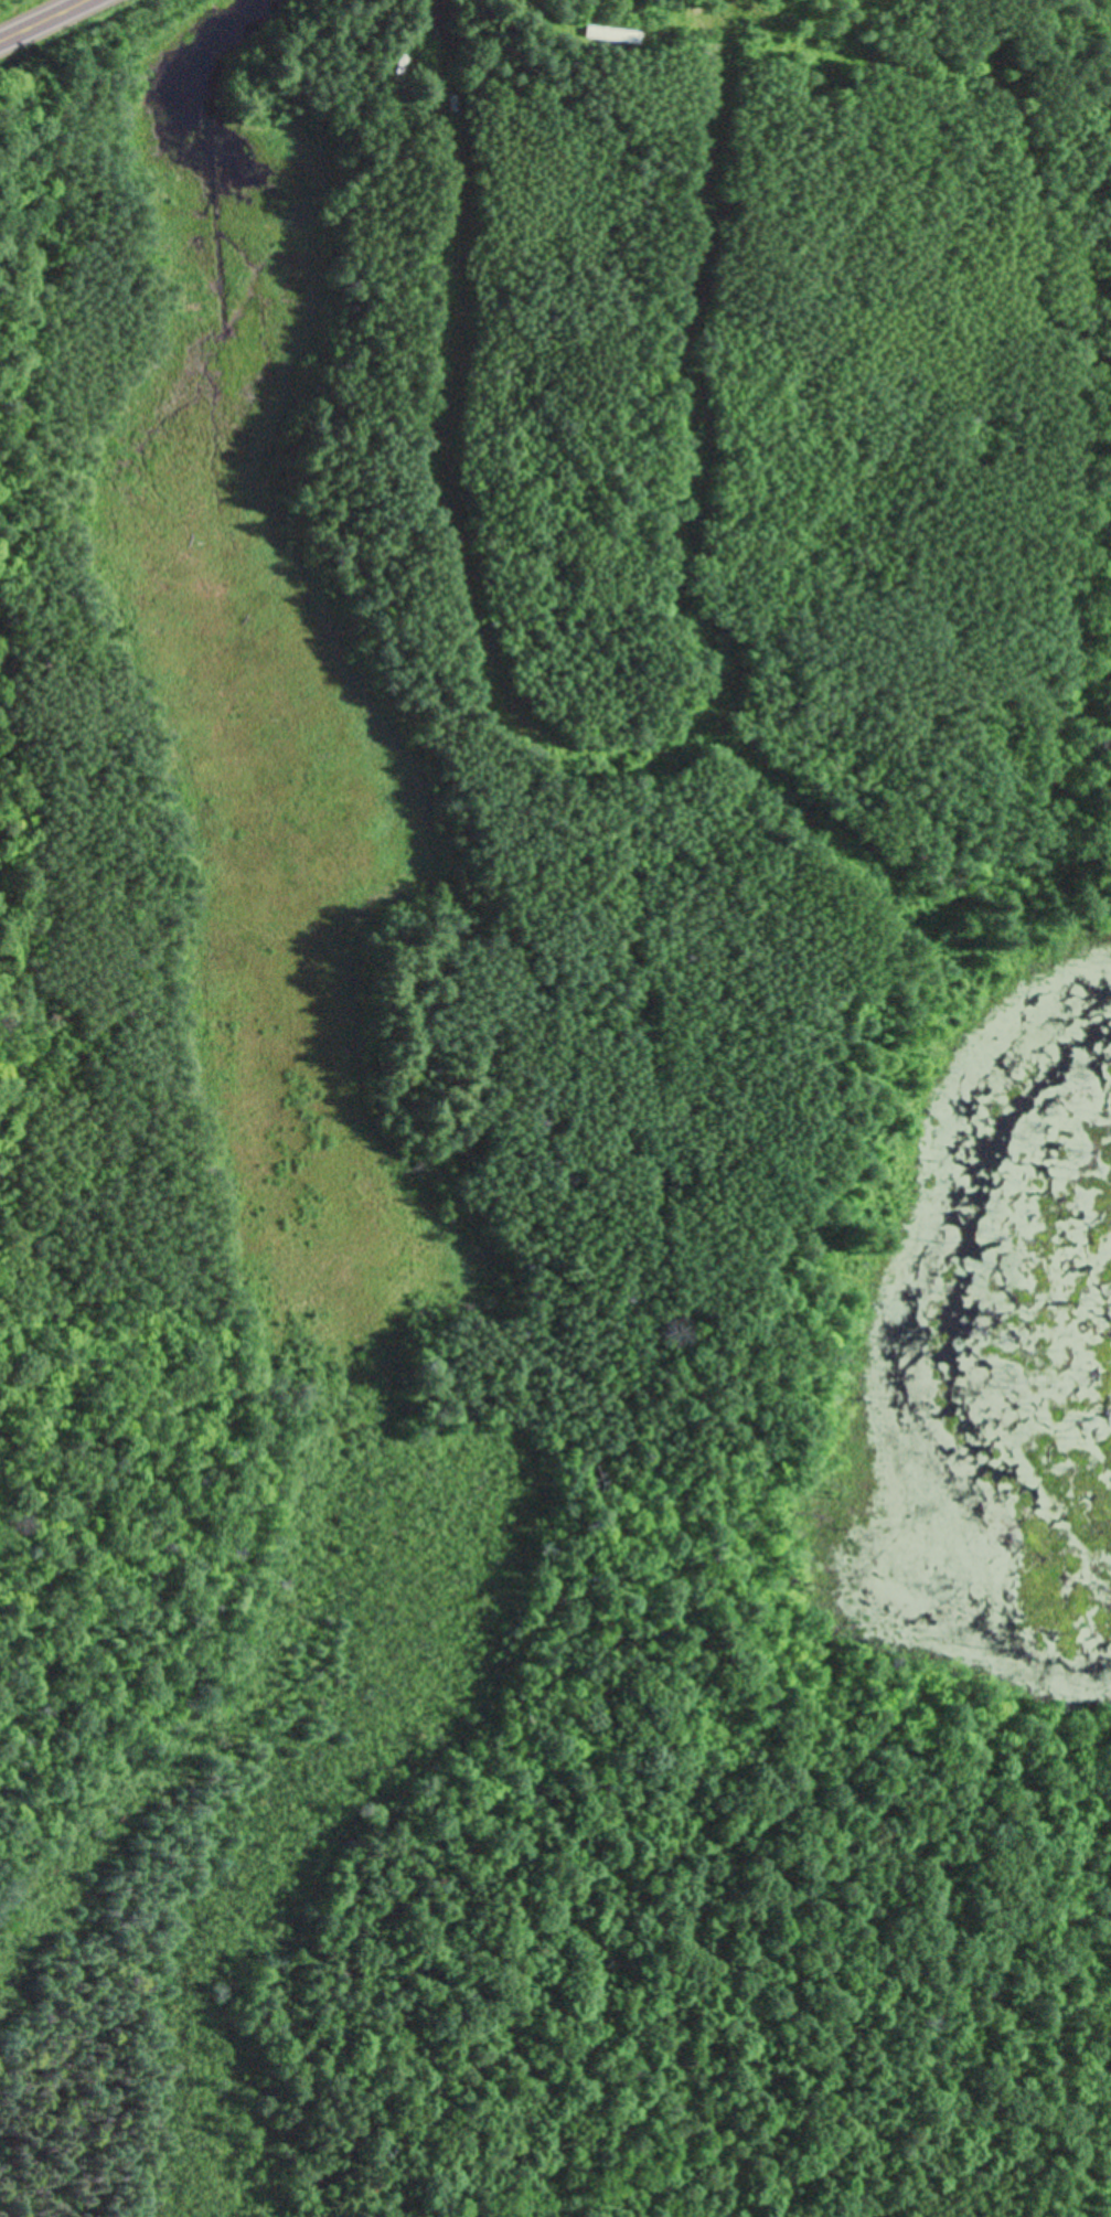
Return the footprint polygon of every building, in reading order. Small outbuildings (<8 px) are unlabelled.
[(438,29),(444,25),(439,18),(433,22),(438,29)]
